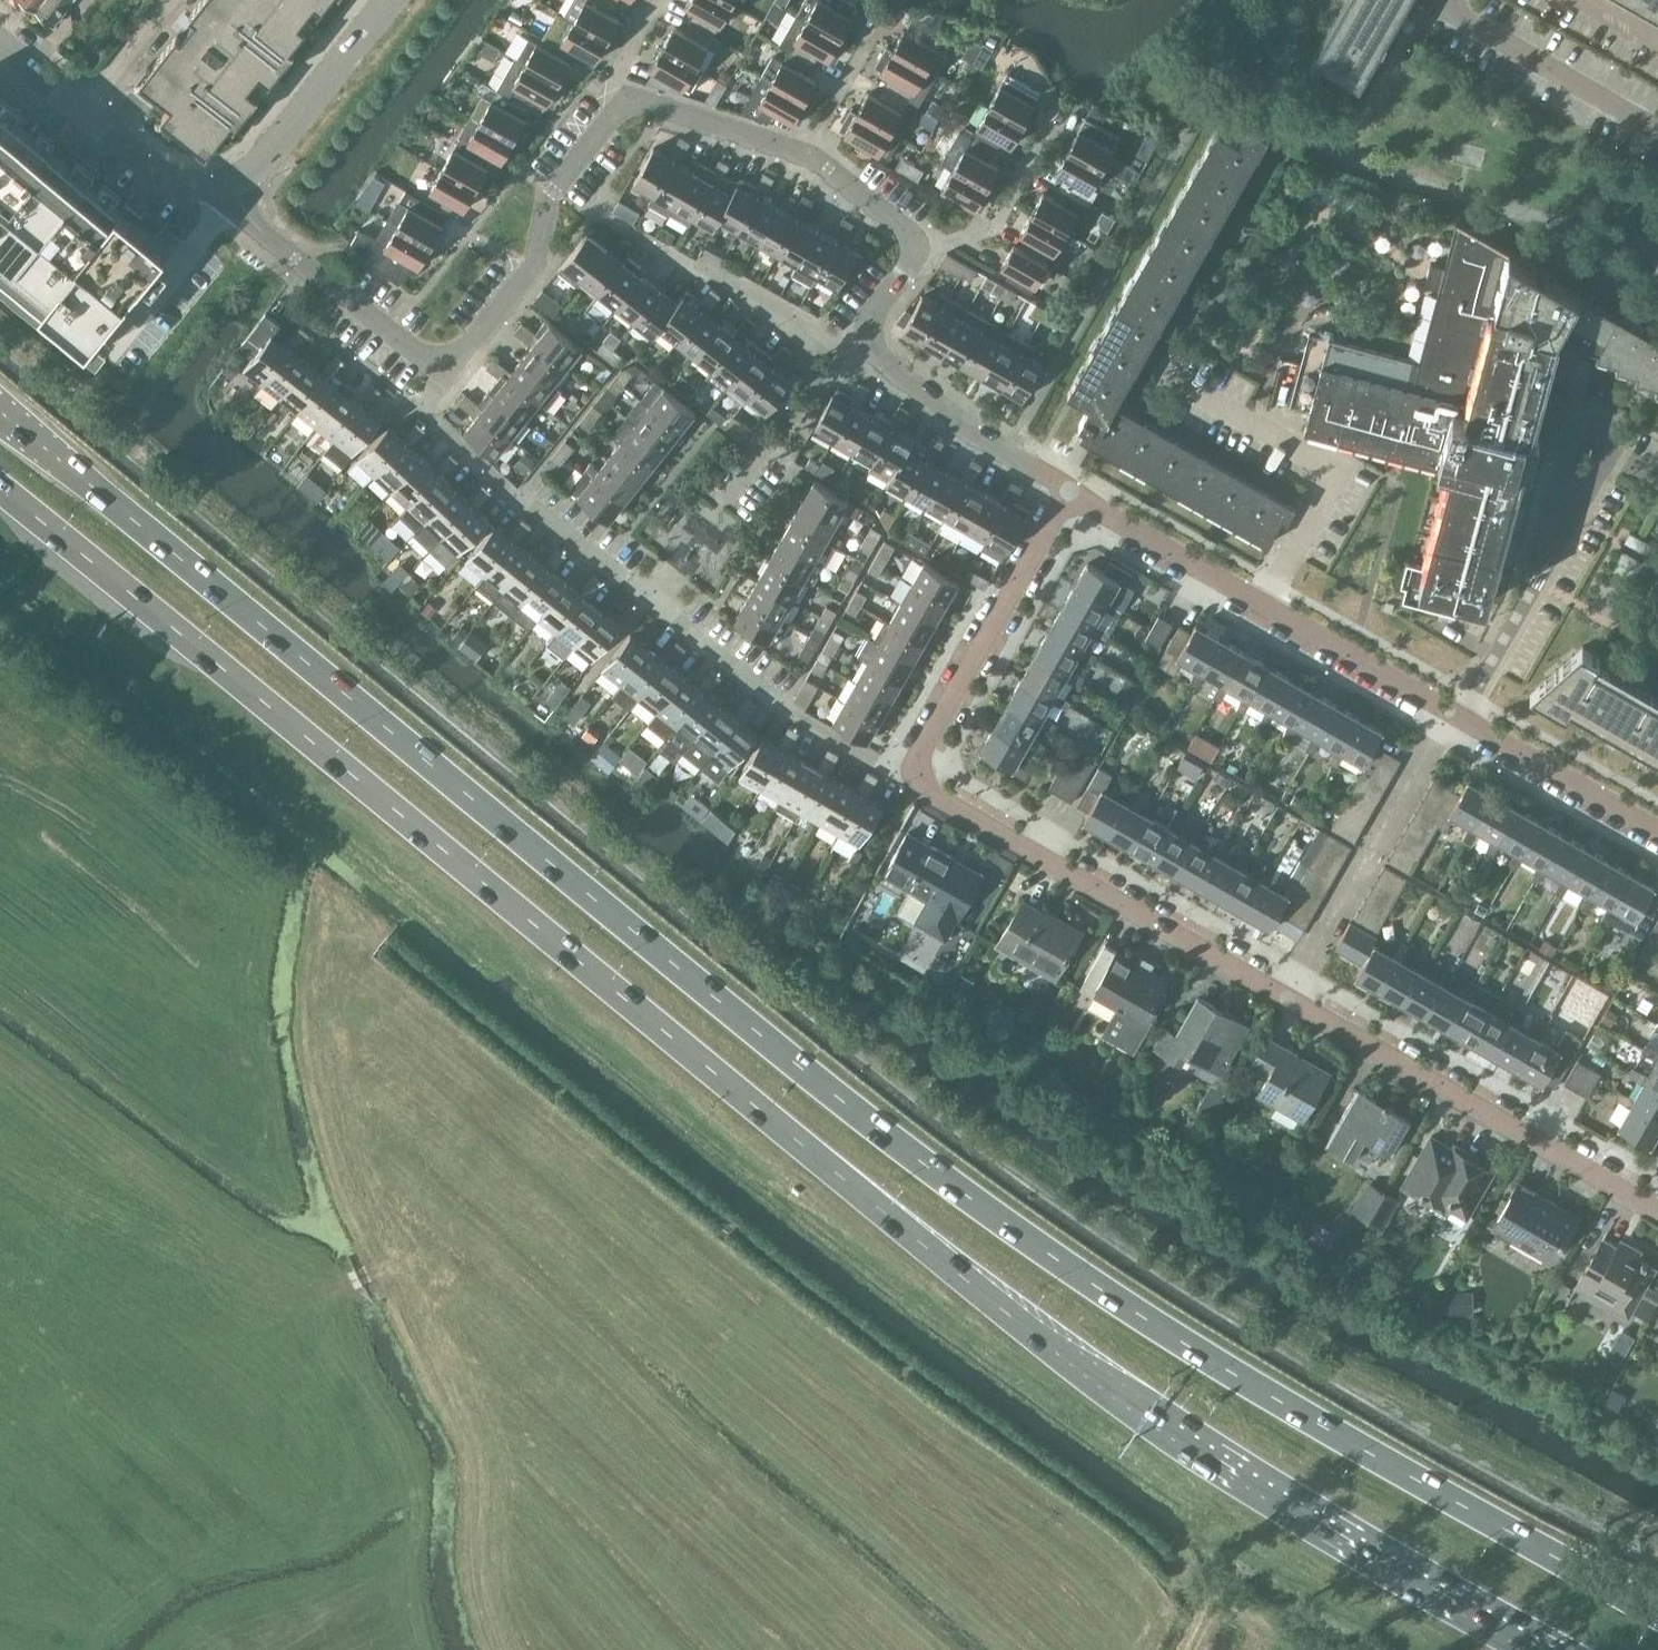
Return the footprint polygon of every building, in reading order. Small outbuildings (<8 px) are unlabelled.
[(45,0),(19,0),(35,13),(45,0)] [(35,13),(53,28),(76,0),(45,0),(35,13)] [(132,92),(209,152),(329,0),(204,0),(132,92)] [(574,21),(609,41),(615,44),(623,31),(616,27),(620,20),(611,15),(617,4),(610,0),(574,0),(565,16),(574,21)] [(733,5),(725,0),(690,0),(687,6),(697,11),(690,22),(715,36),(721,25),(733,5)] [(798,14),(841,39),(853,18),(851,17),(858,6),(848,0),(805,0),(798,14)] [(1314,58),(1316,59),(1317,59),(1322,62),(1323,63),(1331,67),(1360,84),(1408,0),(1346,0),(1314,58)] [(1650,1),(1647,6),(1657,13),(1657,0),(1648,0),(1650,1)] [(798,14),(780,45),(790,51),(814,65),(820,54),(830,60),(834,53),(839,56),(847,42),(841,39),(798,14)] [(574,21),(559,47),(575,56),(578,50),(597,61),(609,41),(574,21)] [(697,68),(709,47),(718,52),(724,41),(715,36),(690,22),(684,33),(675,27),(663,48),(697,68)] [(552,32),(536,23),(532,31),(547,40),(552,32)] [(905,30),(893,51),(937,76),(949,55),(905,30)] [(973,40),(963,57),(973,63),(979,53),(983,46),(973,40)] [(560,83),(572,62),(571,62),(575,56),(559,47),(556,53),(537,43),(526,63),(560,83)] [(937,76),(893,51),(888,47),(880,61),(885,65),(881,72),(891,77),(885,88),(919,107),(937,76)] [(697,68),(663,48),(651,68),(655,71),(648,83),(682,94),(686,88),(691,91),(703,71),(697,68)] [(762,77),(811,105),(819,91),(813,88),(817,81),(808,75),(814,65),(790,51),(783,62),(774,56),(762,77)] [(979,53),(973,63),(983,69),(989,59),(979,53)] [(526,63),(507,95),(532,109),(541,114),(547,103),(548,104),(552,97),(558,100),(566,86),(560,83),(526,63)] [(990,106),(1024,126),(1030,129),(1038,115),(1032,112),(1043,93),(1042,92),(1041,93),(1009,74),(1008,73),(990,106)] [(811,105),(762,77),(741,113),(769,122),(775,112),(794,122),(798,115),(804,119),(811,105)] [(919,107),(885,88),(879,99),(869,93),(857,113),(857,114),(901,139),(919,107)] [(47,299),(44,301),(43,303),(47,306),(68,324),(79,332),(89,341),(90,342),(91,341),(101,350),(112,337),(101,329),(131,293),(143,278),(168,248),(169,247),(168,245),(158,237),(157,236),(138,220),(146,210),(145,210),(141,216),(135,211),(140,205),(132,198),(131,198),(0,89),(0,260),(47,299)] [(484,96),(472,117),(521,144),(529,130),(523,127),(532,109),(507,95),(498,90),(492,100),(484,96)] [(1012,146),(1024,126),(990,106),(978,127),(972,138),(997,151),(1003,141),(1012,146)] [(901,139),(857,114),(857,113),(852,110),(844,124),(849,127),(845,134),(889,159),(901,139)] [(1288,523),(1297,508),(1117,404),(1270,135),(1251,125),(1253,122),(1249,120),(1248,123),(1230,112),(1220,130),(1212,141),(1069,393),(1091,405),(1080,424),(1099,435),(1093,445),(1267,545),(1282,519),(1288,523)] [(472,117),(457,143),(492,163),(495,157),(503,161),(515,141),(521,145),(521,144),(472,117)] [(1081,131),(1098,141),(1103,133),(1086,123),(1081,131)] [(1080,130),(1068,151),(1103,170),(1114,150),(1098,141),(1081,131),(1080,130)] [(681,138),(675,148),(685,153),(691,144),(681,138)] [(990,162),(997,151),(972,138),(966,148),(954,169),(988,188),(1000,168),(990,162)] [(457,143),(443,170),(477,189),(492,163),(457,143)] [(675,148),(670,157),(680,163),(685,153),(675,148)] [(654,149),(635,183),(655,195),(675,160),(654,149)] [(1085,202),(1103,170),(1068,151),(1056,171),(1066,177),(1060,188),(1085,202)] [(680,163),(675,160),(655,195),(650,205),(669,216),(670,214),(695,172),(680,163)] [(721,160),(715,171),(725,177),(731,166),(721,160)] [(899,170),(909,176),(915,165),(905,160),(899,170)] [(700,162),(695,172),(670,214),(690,225),(695,218),(714,183),(719,186),(725,177),(715,171),(700,162)] [(909,176),(919,181),(924,171),(915,165),(909,176)] [(988,188),(954,169),(942,189),(977,209),(988,188)] [(431,190),(446,199),(456,204),(465,210),(477,189),(443,170),(431,190)] [(765,174),(759,184),(769,189),(775,179),(765,174)] [(715,229),(720,220),(719,220),(734,194),(733,194),(738,185),(725,177),(719,186),(714,183),(695,218),(715,229)] [(742,179),(738,185),(733,194),(734,194),(719,220),(720,220),(739,231),(759,196),(754,194),(758,188),(757,188),(742,179)] [(759,196),(764,199),(769,189),(759,184),(757,188),(758,188),(754,194),(759,196)] [(1032,214),(1067,233),(1079,213),(1078,212),(1084,202),(1060,188),(1054,199),(1044,193),(1032,214)] [(408,190),(389,222),(432,246),(444,226),(443,225),(414,209),(421,198),(408,190)] [(739,231),(759,242),(778,207),(764,199),(759,196),(739,231)] [(804,196),(799,206),(809,212),(814,202),(804,196)] [(421,198),(414,209),(443,225),(450,215),(439,209),(421,198)] [(446,199),(439,209),(450,215),(456,204),(446,199)] [(799,206),(793,216),(798,219),(803,222),(809,212),(799,206)] [(778,207),(759,242),(779,253),(798,219),(793,216),(778,207)] [(1055,254),(1067,233),(1032,214),(1021,234),(1030,240),(1024,251),(1048,264),(1055,254)] [(844,218),(838,229),(848,234),(854,224),(844,218)] [(779,253),(798,264),(818,230),(803,222),(798,219),(779,253)] [(432,246),(389,222),(379,241),(360,230),(351,246),(400,285),(416,265),(420,267),(432,246)] [(1640,327),(1631,322),(1620,316),(1623,311),(1593,294),(1594,291),(1593,291),(1598,273),(1560,263),(1556,279),(1457,222),(1456,224),(1457,224),(1445,267),(1431,263),(1425,286),(1439,290),(1420,363),(1310,333),(1309,338),(1310,338),(1306,352),(1325,358),(1311,410),(1305,431),(1329,438),(1439,467),(1441,467),(1442,461),(1453,464),(1426,565),(1425,564),(1425,566),(1408,562),(1402,585),(1407,587),(1403,600),(1442,610),(1455,614),(1460,595),(1487,603),(1488,603),(1488,600),(1489,597),(1497,567),(1506,532),(1518,488),(1523,469),(1531,471),(1540,437),(1532,435),(1534,427),(1534,426),(1538,412),(1550,369),(1554,355),(1558,342),(1577,347),(1579,348),(1580,343),(1599,348),(1596,357),(1598,357),(1598,356),(1618,361),(1616,368),(1617,368),(1618,367),(1638,372),(1636,379),(1637,380),(1638,378),(1657,384),(1656,391),(1657,391),(1657,390),(1657,338),(1640,327)] [(657,237),(671,245),(676,236),(662,228),(657,237)] [(838,229),(833,238),(838,241),(843,244),(848,234),(838,229)] [(812,286),(818,276),(838,241),(833,238),(818,230),(798,264),(793,275),(812,286)] [(577,286),(582,279),(607,248),(589,234),(572,254),(559,271),(577,286)] [(838,241),(818,276),(839,287),(846,274),(852,277),(864,256),(858,253),(843,244),(838,241)] [(1048,264),(1024,251),(1015,245),(1002,267),(1011,272),(1007,280),(1032,294),(1049,265),(1048,264)] [(582,279),(600,294),(625,262),(607,248),(582,279)] [(714,248),(710,255),(719,261),(723,254),(714,248)] [(968,265),(948,254),(941,266),(961,278),(963,276),(962,275),(968,265)] [(614,313),(618,308),(643,276),(625,262),(600,294),(606,298),(602,303),(614,313)] [(962,275),(963,276),(972,281),(978,271),(968,265),(962,275)] [(618,308),(636,322),(661,291),(643,276),(618,308)] [(992,292),(1002,298),(1007,288),(998,282),(992,292)] [(1002,298),(1012,303),(1017,293),(1007,288),(1002,298)] [(712,289),(705,298),(714,305),(721,296),(712,289)] [(535,302),(553,316),(562,305),(544,290),(535,302)] [(703,302),(688,290),(684,296),(677,304),(678,305),(660,328),(661,328),(678,342),(703,310),(707,314),(714,305),(705,298),(703,302)] [(654,336),(661,328),(660,328),(678,305),(677,304),(661,291),(636,322),(654,336)] [(904,331),(924,342),(949,299),(942,295),(937,304),(923,296),(904,331)] [(924,342),(944,354),(969,310),(949,299),(924,342)] [(1031,315),(1041,320),(1047,310),(1037,305),(1031,315)] [(678,342),(696,356),(721,325),(707,314),(703,310),(678,342)] [(944,354),(964,365),(983,331),(988,321),(969,310),(944,354)] [(1047,310),(1041,320),(1051,326),(1057,316),(1047,310)] [(562,323),(571,330),(578,321),(570,314),(562,323)] [(757,325),(748,317),(741,326),(750,334),(757,325)] [(738,330),(725,319),(696,356),(714,370),(738,339),(743,342),(747,337),(750,334),(741,326),(738,330)] [(547,320),(536,334),(541,337),(537,342),(568,366),(583,348),(552,323),(547,320)] [(578,321),(571,330),(580,337),(587,328),(578,321)] [(523,323),(516,332),(525,339),(532,330),(523,323)] [(301,327),(294,336),(303,344),(310,335),(301,327)] [(532,330),(525,339),(533,346),(537,342),(541,337),(536,334),(532,330)] [(964,365),(983,376),(1003,342),(983,331),(964,365)] [(273,334),(245,370),(263,384),(292,349),(287,345),(273,334)] [(294,336),(287,345),(292,349),(296,352),(303,344),(294,336)] [(743,342),(738,339),(714,370),(707,378),(725,392),(731,384),(756,353),(761,348),(747,337),(743,342)] [(1016,349),(1003,342),(983,376),(1003,387),(1028,344),(1021,340),(1016,349)] [(523,360),(554,384),(568,366),(537,342),(533,346),(523,360)] [(598,351),(607,358),(614,349),(605,342),(598,351)] [(1028,344),(1003,387),(1024,399),(1043,365),(1030,357),(1035,348),(1028,344)] [(784,346),(776,355),(786,362),(793,353),(784,346)] [(756,353),(731,384),(749,398),(774,367),(779,371),(786,362),(776,355),(774,358),(761,348),(756,353)] [(309,363),(296,352),(292,349),(263,384),(281,399),(309,363)] [(614,349),(607,358),(616,365),(623,356),(614,349)] [(337,356),(330,365),(339,372),(346,363),(337,356)] [(487,368),(496,375),(504,366),(495,359),(487,368)] [(512,373),(509,377),(540,402),(554,384),(523,360),(512,373)] [(309,363),(281,399),(299,413),(327,377),(323,373),(309,363)] [(330,365),(323,373),(327,377),(332,381),(339,372),(330,365)] [(512,373),(504,366),(496,375),(500,378),(490,391),(526,420),(540,402),(509,377),(512,373)] [(774,367),(749,398),(768,413),(793,382),(779,371),(774,367)] [(615,379),(624,386),(632,377),(622,370),(615,379)] [(299,413),(317,427),(345,391),(332,381),(327,377),(299,413)] [(624,386),(615,379),(608,388),(617,395),(624,386)] [(657,381),(642,400),(681,431),(696,413),(657,381)] [(860,383),(855,393),(865,399),(870,389),(860,383)] [(372,384),(365,393),(374,400),(381,391),(372,384)] [(835,395),(834,394),(814,429),(835,440),(854,406),(859,409),(865,399),(855,393),(852,397),(838,389),(835,395)] [(700,401),(705,394),(698,390),(693,396),(700,401)] [(345,391),(317,427),(335,441),(363,405),(358,402),(345,391)] [(480,405),(484,408),(481,413),(512,438),(526,420),(490,391),(480,405)] [(365,393),(358,402),(363,405),(367,409),(374,400),(365,393)] [(466,394),(459,403),(468,410),(475,401),(466,394)] [(681,431),(642,400),(637,406),(638,410),(644,415),(636,424),(667,449),(672,443),(674,445),(678,445),(682,439),(682,435),(680,433),(681,431)] [(335,441),(326,451),(345,466),(381,420),(367,409),(363,405),(335,441)] [(587,414),(596,422),(603,413),(594,405),(587,414)] [(835,440),(854,452),(874,417),(859,409),(854,406),(835,440)] [(900,406),(894,416),(904,422),(910,412),(900,406)] [(708,414),(722,425),(727,418),(713,407),(708,414)] [(466,432),(497,456),(512,438),(481,413),(466,432)] [(894,416),(891,421),(876,413),(874,417),(854,452),(874,463),(894,429),(898,431),(904,422),(894,416)] [(596,422),(587,414),(580,423),(589,430),(596,422)] [(735,416),(726,428),(744,442),(753,431),(735,416)] [(418,423),(410,431),(418,439),(426,431),(418,423)] [(636,424),(622,442),(653,467),(667,449),(636,424)] [(406,443),(402,439),(389,427),(358,460),(375,476),(406,443)] [(874,463),(893,474),(894,474),(908,449),(909,450),(914,440),(898,431),(894,429),(874,463)] [(410,431),(402,439),(406,443),(411,447),(418,439),(410,431)] [(944,443),(934,438),(928,448),(938,453),(944,443)] [(559,450),(568,457),(575,448),(566,441),(559,450)] [(622,442),(608,460),(639,485),(653,467),(622,442)] [(375,476),(392,492),(423,459),(411,447),(406,443),(375,476)] [(938,453),(928,448),(923,457),(928,460),(933,463),(938,453)] [(923,457),(909,450),(908,449),(894,474),(893,474),(887,483),(908,495),(928,460),(923,457)] [(568,457),(559,450),(552,459),(561,466),(568,457)] [(451,454),(443,462),(451,470),(459,462),(451,454)] [(423,459),(392,492),(408,507),(439,474),(435,470),(423,459)] [(608,460),(594,478),(625,502),(639,485),(608,460)] [(807,468),(816,473),(820,466),(811,460),(807,468)] [(908,495),(928,506),(947,472),(933,463),(928,460),(908,495)] [(983,466),(973,460),(968,470),(978,476),(983,466)] [(443,462),(435,470),(439,474),(444,478),(451,470),(443,462)] [(978,476),(968,470),(962,480),(967,483),(972,486),(978,476)] [(967,483),(962,480),(947,472),(928,506),(947,517),(967,483)] [(408,507),(425,523),(456,490),(444,478),(439,474),(408,507)] [(625,502),(594,478),(579,496),(610,521),(625,502)] [(804,501),(838,521),(850,501),(815,481),(804,501)] [(987,494),(972,486),(967,483),(947,517),(942,527),(962,538),(987,494)] [(1023,488),(1013,483),(1007,493),(1017,498),(1023,488)] [(484,485),(476,493),(485,501),(492,493),(484,485)] [(456,490),(425,523),(416,533),(432,548),(441,539),(473,506),(468,502),(456,490)] [(476,493),(468,502),(473,506),(477,510),(485,501),(476,493)] [(1007,493),(1001,502),(987,494),(962,538),(982,549),(1007,505),(1012,508),(1015,502),(1017,498),(1007,493)] [(792,521),(827,541),(838,521),(804,501),(792,521)] [(1007,505),(982,549),(1002,561),(1027,517),(1026,516),(1030,511),(1015,502),(1012,508),(1007,505)] [(473,506),(441,539),(432,548),(449,565),(490,522),(477,510),(473,506)] [(523,520),(516,529),(525,536),(532,527),(523,520)] [(816,561),(827,541),(792,521),(781,541),(816,561)] [(466,562),(485,577),(513,541),(509,537),(495,526),(466,562)] [(867,537),(877,543),(882,533),(872,528),(867,537)] [(516,529),(509,537),(513,541),(518,545),(525,536),(516,529)] [(877,543),(867,537),(861,547),(871,553),(877,543)] [(513,541),(485,577),(477,587),(495,601),(531,555),(518,545),(513,541)] [(781,541),(770,561),(805,580),(814,586),(825,566),(816,561),(781,541)] [(874,561),(884,567),(896,547),(886,542),(874,561)] [(559,548),(551,557),(561,564),(568,555),(559,548)] [(531,555),(495,601),(512,615),(521,605),(549,569),(544,566),(531,555)] [(551,557),(544,566),(549,569),(554,573),(561,564),(551,557)] [(770,561),(759,580),(793,600),(805,580),(770,561)] [(884,567),(874,561),(869,571),(879,577),(884,567)] [(913,583),(948,603),(959,582),(925,562),(913,583)] [(1089,563),(1075,587),(1107,605),(1104,609),(1120,617),(1124,609),(1109,601),(1120,581),(1089,563)] [(844,577),(854,583),(860,573),(850,567),(844,577)] [(521,605),(538,619),(567,583),(554,573),(549,569),(521,605)] [(594,576),(587,585),(596,592),(603,583),(594,576)] [(976,583),(985,588),(989,581),(980,576),(976,583)] [(854,583),(844,577),(839,587),(849,592),(854,583)] [(793,600),(759,580),(748,600),(782,620),(793,600)] [(584,597),(580,594),(567,583),(538,619),(556,633),(584,597)] [(936,622),(948,603),(913,583),(902,603),(936,622)] [(596,592),(587,585),(580,594),(584,597),(589,601),(596,592)] [(1075,587),(1062,610),(1093,628),(1091,632),(1107,640),(1111,633),(1096,624),(1104,609),(1107,605),(1075,587)] [(852,601),(862,606),(868,596),(858,591),(852,601)] [(556,633),(574,647),(602,611),(589,601),(584,597),(556,633)] [(782,620),(748,600),(736,621),(770,640),(782,620)] [(862,606),(852,601),(846,610),(856,616),(862,606)] [(891,622),(931,646),(938,632),(933,629),(936,622),(902,603),(891,622)] [(822,616),(832,622),(838,612),(828,606),(822,616)] [(1062,610),(1049,633),(1080,651),(1078,656),(1094,663),(1098,656),(1083,647),(1091,632),(1093,628),(1062,610)] [(602,611),(574,647),(593,662),(621,626),(602,611)] [(1161,647),(1174,623),(1159,615),(1146,638),(1161,647)] [(832,622),(822,616),(816,626),(826,632),(832,622)] [(931,646),(891,622),(879,642),(914,662),(918,655),(923,659),(931,646)] [(1183,659),(1198,668),(1202,670),(1220,638),(1196,625),(1191,633),(1178,656),(1175,654),(1166,669),(1174,674),(1183,659)] [(1166,650),(1175,654),(1178,656),(1191,633),(1180,626),(1166,650)] [(829,640),(840,646),(845,636),(835,630),(829,640)] [(1049,633),(1035,657),(1067,675),(1065,679),(1080,686),(1084,679),(1069,670),(1078,656),(1080,651),(1049,633)] [(603,670),(622,685),(650,649),(631,634),(603,670)] [(800,656),(810,661),(821,642),(811,636),(800,656)] [(1202,670),(1198,668),(1190,683),(1198,688),(1206,672),(1221,681),(1225,683),(1243,652),(1220,638),(1202,670)] [(840,646),(829,640),(824,650),(834,656),(840,646)] [(677,642),(670,651),(679,658),(686,649),(677,642)] [(879,642),(868,662),(903,682),(914,662),(879,642)] [(1583,646),(1537,686),(1571,706),(1657,756),(1657,702),(1595,666),(1598,661),(1601,656),(1583,646)] [(668,663),(663,660),(650,649),(622,685),(639,699),(668,663)] [(670,651),(663,660),(668,663),(672,667),(679,658),(670,651)] [(1221,681),(1213,697),(1221,701),(1230,686),(1244,694),(1248,697),(1266,665),(1243,652),(1225,683),(1221,681)] [(1035,657),(1022,680),(1054,698),(1051,702),(1067,709),(1071,702),(1056,694),(1065,679),(1067,675),(1035,657)] [(818,660),(812,670),(823,676),(828,665),(818,660)] [(868,662),(857,682),(891,701),(903,682),(868,662)] [(639,699),(657,713),(686,677),(672,667),(668,663),(639,699)] [(1253,699),(1268,708),(1272,710),(1290,678),(1266,665),(1248,697),(1244,694),(1237,710),(1244,714),(1253,699)] [(713,670),(706,679),(715,686),(722,677),(713,670)] [(703,692),(699,688),(686,677),(657,713),(675,727),(703,692)] [(1276,712),(1291,721),(1295,723),(1313,692),(1290,678),(1272,710),(1268,708),(1260,723),(1267,727),(1276,712)] [(706,679),(699,688),(703,692),(708,695),(715,686),(706,679)] [(807,679),(795,700),(808,707),(819,687),(807,679)] [(556,689),(565,697),(572,688),(563,680),(556,689)] [(1022,680),(1009,703),(1040,721),(1038,725),(1054,733),(1058,725),(1043,717),(1051,702),(1054,698),(1022,680)] [(857,682),(846,701),(880,721),(891,701),(857,682)] [(703,692),(675,727),(667,738),(685,752),(693,741),(721,706),(708,695),(703,692)] [(1318,736),(1336,705),(1313,692),(1295,723),(1291,721),(1283,736),(1290,741),(1299,725),(1314,734),(1318,736)] [(576,705),(585,712),(592,703),(583,696),(576,705)] [(748,698),(741,707),(750,715),(758,706),(748,698)] [(880,721),(846,701),(834,722),(869,742),(880,721)] [(1009,703),(996,726),(1027,744),(1025,748),(1041,756),(1045,749),(1030,740),(1038,725),(1040,721),(1009,703)] [(1318,736),(1314,734),(1306,750),(1314,754),(1322,739),(1337,747),(1341,750),(1359,718),(1336,705),(1318,736)] [(739,720),(734,716),(721,706),(693,741),(711,755),(739,720)] [(741,707),(734,716),(739,720),(743,723),(750,715),(741,707)] [(1341,750),(1337,747),(1329,763),(1337,767),(1346,752),(1365,763),(1368,757),(1375,745),(1383,732),(1359,718),(1341,750)] [(739,720),(711,755),(729,770),(757,735),(743,723),(739,720)] [(1027,744),(996,726),(982,750),(1013,768),(1011,772),(1027,780),(1031,772),(1016,763),(1025,748),(1027,744)] [(790,727),(784,737),(794,743),(800,733),(790,727)] [(1195,736),(1189,747),(1212,761),(1219,749),(1195,736)] [(784,737),(778,747),(784,750),(788,753),(794,743),(784,737)] [(740,778),(761,790),(784,750),(778,747),(763,738),(740,778)] [(1394,773),(1401,760),(1375,745),(1368,757),(1394,773)] [(761,790),(781,801),(804,761),(788,753),(784,750),(761,790)] [(829,750),(823,760),(834,766),(839,756),(829,750)] [(1205,763),(1186,752),(1177,768),(1196,779),(1205,763)] [(1388,784),(1394,773),(1368,757),(1365,763),(1368,765),(1365,771),(1388,784)] [(823,760),(818,770),(823,773),(828,775),(834,766),(823,760)] [(823,773),(818,770),(804,761),(781,801),(801,812),(823,773)] [(1049,789),(1061,796),(1074,772),(1062,766),(1049,789)] [(1381,795),(1388,784),(1365,771),(1358,782),(1381,795)] [(1074,772),(1061,796),(1073,802),(1086,779),(1074,772)] [(801,812),(820,824),(843,784),(828,775),(823,773),(801,812)] [(869,773),(863,783),(873,788),(879,778),(869,773)] [(1428,791),(1454,806),(1460,794),(1435,779),(1428,791)] [(1474,826),(1492,794),(1468,781),(1460,794),(1454,806),(1447,817),(1444,816),(1439,826),(1447,830),(1456,815),(1470,823),(1474,826)] [(1089,812),(1103,789),(1091,782),(1078,805),(1089,812)] [(1375,807),(1381,795),(1358,782),(1351,794),(1375,807)] [(873,788),(863,783),(857,792),(863,795),(868,798),(873,788)] [(863,795),(857,792),(843,784),(820,824),(840,835),(863,795)] [(1085,820),(1108,834),(1126,802),(1130,804),(1138,789),(1131,785),(1122,800),(1103,789),(1089,812),(1085,820)] [(1447,817),(1454,806),(1428,791),(1421,803),(1444,816),(1447,817)] [(1368,819),(1375,807),(1351,794),(1345,805),(1368,819)] [(1479,828),(1494,837),(1497,839),(1515,807),(1492,794),(1474,826),(1470,823),(1463,839),(1470,843),(1479,828)] [(863,795),(840,835),(834,846),(852,856),(856,849),(858,850),(861,847),(883,807),(868,798),(863,795)] [(1126,802),(1108,834),(1132,847),(1150,816),(1153,818),(1161,802),(1154,798),(1145,813),(1130,804),(1126,802)] [(1439,826),(1444,816),(1421,803),(1415,814),(1438,827),(1439,826)] [(1361,830),(1368,819),(1345,805),(1338,817),(1361,830)] [(1502,842),(1517,850),(1520,852),(1538,821),(1515,807),(1497,839),(1494,837),(1486,853),(1493,857),(1502,842)] [(1173,829),(1177,831),(1184,815),(1177,811),(1168,826),(1153,818),(1150,816),(1132,847),(1155,860),(1173,829)] [(1431,839),(1438,827),(1415,814),(1408,826),(1431,839)] [(1355,842),(1361,830),(1338,817),(1332,829),(1355,842)] [(1525,855),(1540,863),(1544,865),(1562,834),(1538,821),(1520,852),(1517,850),(1509,866),(1516,870),(1525,855)] [(1196,842),(1200,844),(1207,828),(1200,824),(1192,839),(1177,831),(1173,829),(1155,860),(1178,874),(1196,842)] [(1424,851),(1431,839),(1408,826),(1401,837),(1424,851)] [(985,876),(910,833),(885,876),(930,901),(917,925),(946,941),(959,918),(961,919),(985,876)] [(1345,859),(1352,847),(1329,834),(1322,845),(1345,859)] [(1548,868),(1563,877),(1567,879),(1585,847),(1562,834),(1544,865),(1540,863),(1532,879),(1540,883),(1548,868)] [(1395,848),(1418,862),(1424,851),(1401,837),(1395,848)] [(1219,855),(1223,857),(1230,842),(1223,838),(1215,853),(1200,844),(1196,842),(1178,874),(1201,887),(1219,855)] [(1339,870),(1345,859),(1322,845),(1315,857),(1339,870)] [(1571,881),(1586,890),(1590,892),(1608,861),(1585,847),(1567,879),(1563,877),(1555,892),(1563,897),(1571,881)] [(850,861),(856,864),(857,865),(863,853),(858,850),(856,849),(852,856),(850,861)] [(1388,861),(1411,874),(1418,862),(1395,849),(1388,861)] [(1242,869),(1246,871),(1254,855),(1246,851),(1238,866),(1223,857),(1219,855),(1201,887),(1224,900),(1242,869)] [(1332,882),(1339,870),(1315,857),(1309,869),(1332,882)] [(1595,895),(1609,903),(1613,905),(1631,874),(1608,861),(1590,892),(1586,890),(1579,906),(1586,910),(1595,895)] [(1224,900),(1248,913),(1266,882),(1269,884),(1277,868),(1270,864),(1261,879),(1246,871),(1242,869),(1224,900)] [(1401,891),(1408,879),(1385,866),(1378,878),(1401,891)] [(1325,893),(1332,882),(1309,869),(1302,880),(1325,893)] [(1613,905),(1609,903),(1602,919),(1609,923),(1618,908),(1637,919),(1650,896),(1655,888),(1631,874),(1613,905)] [(1266,882),(1248,913),(1271,927),(1279,914),(1286,902),(1292,890),(1295,892),(1301,882),(1293,877),(1284,892),(1269,884),(1266,882)] [(1395,902),(1401,891),(1378,878),(1372,889),(1395,902)] [(1319,905),(1325,893),(1302,880),(1301,882),(1295,892),(1319,905)] [(1388,914),(1395,902),(1372,889),(1365,901),(1388,914)] [(1319,905),(1295,892),(1292,890),(1286,902),(1312,917),(1319,905)] [(1650,896),(1637,919),(1649,926),(1657,909),(1657,900),(1650,896)] [(1050,913),(1049,915),(1025,901),(999,946),(1056,978),(1082,932),(1050,913)] [(1382,925),(1388,914),(1365,901),(1359,912),(1382,925)] [(1305,928),(1312,917),(1286,902),(1279,914),(1305,928)] [(1375,937),(1382,925),(1359,912),(1352,923),(1375,937)] [(1403,940),(1394,955),(1372,943),(1375,937),(1352,923),(1350,923),(1336,947),(1364,963),(1357,976),(1381,990),(1399,958),(1402,960),(1410,944),(1403,940)] [(1096,965),(1082,989),(1097,997),(1117,1008),(1132,1017),(1117,1044),(1134,1054),(1168,995),(1163,992),(1169,981),(1118,952),(1107,946),(1096,965)] [(1422,971),(1426,973),(1433,958),(1426,954),(1417,969),(1402,960),(1399,958),(1381,990),(1404,1003),(1422,971)] [(1445,985),(1449,987),(1456,971),(1449,967),(1441,982),(1426,973),(1422,971),(1404,1003),(1427,1016),(1445,985)] [(1468,998),(1472,1000),(1479,984),(1472,980),(1464,995),(1449,987),(1445,985),(1427,1016),(1450,1029),(1468,998)] [(1495,1013),(1503,997),(1496,993),(1487,1008),(1472,1000),(1468,998),(1450,1029),(1473,1043),(1491,1011),(1495,1013)] [(1187,1053),(1223,1074),(1250,1027),(1200,999),(1178,1036),(1167,1030),(1156,1048),(1182,1063),(1187,1053)] [(1473,1043),(1497,1056),(1515,1024),(1518,1026),(1526,1011),(1519,1007),(1510,1022),(1495,1013),(1491,1011),(1473,1043)] [(1497,1056),(1520,1069),(1538,1038),(1542,1040),(1549,1024),(1542,1020),(1533,1035),(1518,1026),(1515,1024),(1497,1056)] [(1538,1038),(1520,1069),(1544,1083),(1548,1074),(1562,1051),(1565,1053),(1573,1038),(1565,1033),(1556,1048),(1542,1040),(1538,1038)] [(1261,1095),(1303,1120),(1330,1073),(1269,1038),(1253,1066),(1271,1076),(1261,1095)] [(1649,1075),(1647,1079),(1657,1086),(1657,1050),(1646,1045),(1642,1052),(1657,1060),(1649,1075)] [(1560,1081),(1573,1058),(1565,1053),(1562,1051),(1548,1074),(1560,1081)] [(1577,1091),(1590,1067),(1578,1061),(1565,1084),(1577,1091)] [(1589,1097),(1602,1074),(1590,1067),(1577,1091),(1589,1097)] [(1636,1099),(1633,1102),(1657,1117),(1657,1086),(1647,1079),(1649,1075),(1633,1068),(1629,1075),(1644,1084),(1636,1099)] [(1326,1146),(1354,1162),(1367,1140),(1393,1154),(1412,1120),(1359,1090),(1326,1146)] [(1636,1099),(1620,1091),(1616,1098),(1631,1107),(1620,1126),(1651,1144),(1657,1133),(1657,1117),(1633,1102),(1636,1099)] [(1420,1193),(1434,1201),(1463,1150),(1454,1144),(1452,1148),(1432,1137),(1403,1187),(1419,1196),(1420,1193)] [(1463,1150),(1434,1201),(1448,1209),(1449,1206),(1468,1217),(1496,1168),(1463,1150)] [(1519,1182),(1492,1228),(1512,1239),(1514,1235),(1553,1258),(1561,1242),(1565,1244),(1581,1217),(1519,1182)] [(1577,1287),(1629,1317),(1657,1267),(1640,1258),(1644,1251),(1623,1239),(1618,1248),(1604,1239),(1577,1287)]
